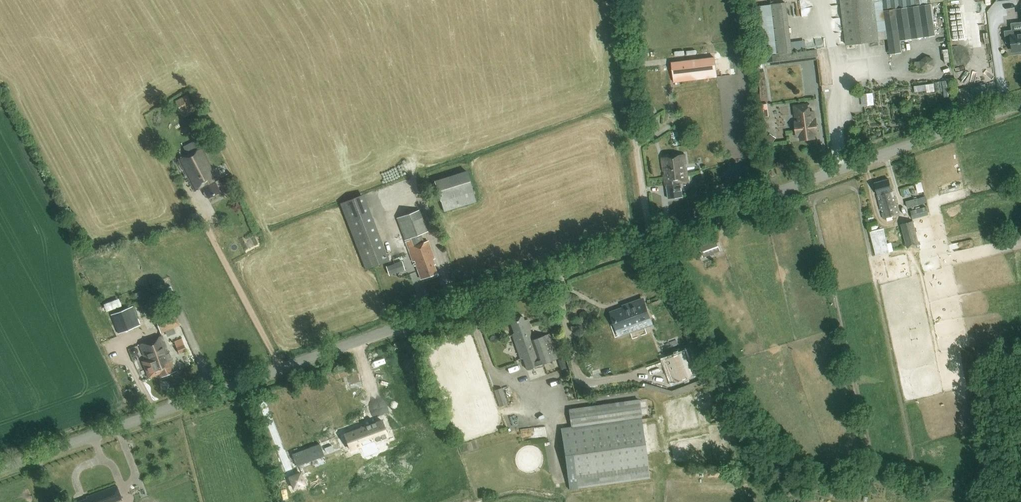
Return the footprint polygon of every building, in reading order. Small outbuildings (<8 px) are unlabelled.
[(877,41),(872,0),(840,0),(846,45),(877,41)] [(915,0),(883,0),(881,0),(885,31),(878,32),(879,39),(888,38),(890,54),(902,52),(900,40),(935,35),(931,4),(916,6),(915,0)] [(777,54),(792,52),(785,2),(771,4),(777,54)] [(770,55),(777,54),(771,4),(754,6),(760,55),(761,55),(763,67),(772,66),(770,55)] [(840,4),(832,5),(835,33),(843,32),(840,4)] [(1020,50),(1020,23),(1011,24),(1012,31),(1006,32),(1007,44),(1013,43),(1013,51),(1020,50)] [(818,49),(792,52),(777,54),(770,55),(772,66),(819,60),(818,49)] [(934,58),(926,56),(920,61),(921,68),(929,71),(935,66),(934,58)] [(667,83),(717,77),(715,59),(664,65),(667,83)] [(949,90),(949,81),(914,83),(914,92),(949,90)] [(874,104),(873,92),(862,93),(862,104),(874,104)] [(187,95),(176,101),(179,108),(184,106),(188,113),(195,110),(187,95)] [(768,103),(760,103),(761,116),(769,115),(768,103)] [(813,134),(818,134),(817,124),(814,124),(813,112),(808,112),(807,105),(794,107),(795,114),(798,114),(800,126),(795,127),(796,136),(801,136),(801,138),(813,136),(813,134)] [(657,113),(653,106),(646,110),(650,117),(657,113)] [(169,110),(172,117),(177,115),(174,108),(169,110)] [(184,147),(188,154),(178,159),(194,191),(201,187),(207,198),(220,192),(215,181),(217,180),(201,148),(199,149),(195,141),(184,147)] [(669,198),(682,197),(681,183),(689,182),(685,155),(661,158),(664,182),(665,186),(667,185),(669,198)] [(727,175),(736,180),(744,169),(735,163),(727,175)] [(444,212),(476,201),(467,171),(435,181),(444,212)] [(883,219),(898,214),(894,197),(892,198),(890,192),(892,191),(888,179),(874,183),(877,195),(877,196),(883,219)] [(925,193),(921,180),(911,183),(911,184),(901,188),(904,199),(925,193)] [(389,260),(384,247),(363,194),(340,203),(365,270),(389,260)] [(907,208),(919,205),(917,198),(905,201),(907,208)] [(397,218),(415,266),(416,265),(421,279),(437,273),(434,265),(436,264),(433,259),(435,259),(428,240),(424,242),(421,233),(428,231),(420,210),(397,218)] [(912,221),(900,224),(907,247),(918,244),(912,221)] [(869,231),(876,254),(889,251),(883,227),(869,231)] [(721,250),(716,239),(699,246),(703,257),(721,250)] [(973,239),(951,240),(952,248),(974,247),(973,239)] [(405,270),(402,260),(386,266),(389,275),(405,270)] [(106,311),(121,305),(117,297),(103,303),(106,311)] [(612,313),(616,322),(610,324),(615,338),(651,325),(642,300),(623,307),(624,309),(612,313)] [(133,308),(111,317),(117,332),(139,323),(133,308)] [(160,332),(163,331),(179,326),(172,310),(157,315),(153,316),(160,332)] [(512,335),(520,360),(522,359),(526,370),(557,359),(548,334),(534,339),(527,320),(524,321),(522,316),(509,321),(513,334),(512,335)] [(158,378),(174,372),(161,336),(138,345),(144,360),(140,361),(147,378),(157,374),(158,378)] [(187,350),(181,337),(174,341),(179,353),(187,350)] [(674,383),(694,376),(685,352),(665,360),(674,383)] [(508,404),(502,387),(494,390),(499,407),(508,404)] [(560,428),(568,490),(649,478),(638,401),(569,410),(571,427),(560,428)] [(412,416),(410,410),(396,415),(398,420),(412,416)] [(343,432),(349,450),(387,436),(381,418),(343,432)] [(522,439),(548,435),(546,424),(521,428),(522,439)] [(289,477),(293,488),(305,484),(300,473),(289,477)] [(122,499),(117,485),(86,497),(87,498),(77,501),(115,501),(122,499)]
